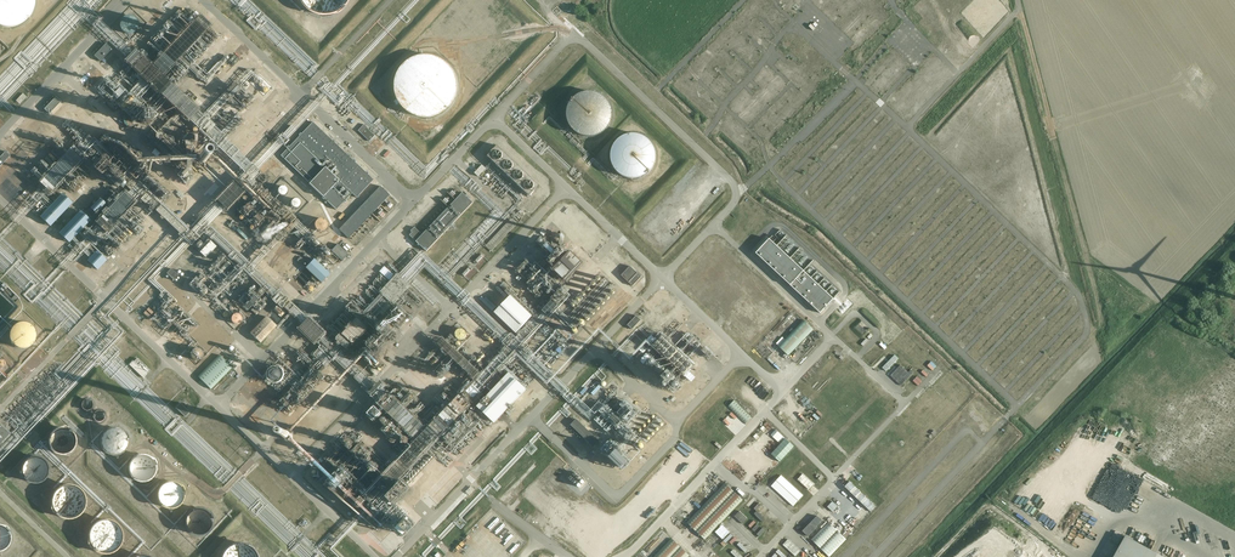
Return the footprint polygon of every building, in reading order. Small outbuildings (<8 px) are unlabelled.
[(35,0),(0,0),(0,24),(2,24),(5,25),(9,25),(12,25),(15,25),(19,23),(22,22),(25,20),(27,18),(30,15),(32,12),(33,9),(34,5),(35,2),(35,0)] [(302,2),(303,5),(306,7),(308,9),(311,11),(314,13),(317,14),(321,14),(324,15),(327,14),(331,14),(334,13),(337,11),(340,9),(342,7),(345,4),(347,2),(347,0),(300,0),(302,2)] [(138,27),(139,25),(138,23),(138,22),(137,20),(136,19),(135,18),(133,17),(131,16),(130,16),(129,16),(127,17),(125,18),(124,19),(123,20),(122,21),(121,23),(121,25),(121,26),(122,28),(122,29),(123,31),(124,32),(126,33),(128,33),(129,34),(131,33),(133,33),(134,32),(136,31),(137,30),(138,28),(138,27)] [(106,43),(95,55),(100,60),(112,48),(106,43)] [(456,91),(456,87),(456,84),(456,81),(455,79),(454,76),(453,73),(451,70),(449,68),(447,66),(445,64),(442,62),(440,60),(437,59),(434,58),(431,57),(428,57),(425,57),(422,57),(419,57),(416,58),(413,59),(411,61),(408,62),(406,64),(403,66),(401,68),(400,71),(398,74),(397,76),(396,79),(395,82),(395,85),(395,88),(395,91),(396,94),(397,97),(398,100),(399,103),(401,105),(403,108),(405,110),(407,112),(410,113),(413,115),(415,116),(418,117),(421,117),(424,118),(427,117),(430,117),(433,116),(436,116),(439,114),(442,113),(444,111),(447,109),(449,107),(451,105),(452,102),(454,99),(455,96),(455,94),(456,91)] [(609,119),(610,114),(609,110),(608,106),(606,102),(604,99),(602,97),(600,96),(597,94),(593,93),(591,93),(588,92),(585,93),(582,93),(580,94),(576,96),(573,99),(572,100),(570,102),(568,105),(567,109),(566,114),(566,118),(567,122),(569,125),(572,129),(573,130),(575,132),(579,134),(583,135),(587,136),(591,136),(595,135),(599,133),(601,132),(603,130),(604,129),(606,126),(608,123),(609,119)] [(49,114),(61,101),(56,97),(44,109),(49,114)] [(360,115),(363,111),(365,113),(367,110),(360,105),(355,112),(360,115)] [(356,197),(373,180),(312,122),(311,124),(280,156),(310,184),(309,185),(336,210),(352,193),(356,197)] [(364,124),(357,131),(369,142),(375,135),(364,124)] [(654,159),(654,157),(654,153),(653,148),(651,144),(648,141),(646,140),(645,138),(641,136),(637,135),(632,134),(627,135),(623,136),(620,138),(618,140),(616,141),(614,144),(612,146),(611,148),(610,152),(610,156),(610,161),(611,165),(613,168),(614,170),(616,172),(618,174),(619,175),(623,177),(627,179),(631,179),(633,179),(636,179),(640,178),(643,176),(645,175),(648,173),(649,172),(651,169),(653,166),(654,162),(654,159)] [(238,146),(244,140),(239,135),(234,141),(238,146)] [(10,156),(5,151),(2,155),(0,157),(0,166),(10,156)] [(205,164),(212,170),(216,165),(209,159),(205,164)] [(56,165),(40,183),(51,193),(68,175),(56,165)] [(482,165),(479,168),(474,173),(478,177),(486,169),(482,165)] [(348,238),(389,195),(379,186),(338,229),(348,238)] [(63,189),(40,213),(50,223),(74,199),(63,189)] [(422,234),(414,227),(411,231),(412,232),(409,235),(426,251),(473,203),(462,193),(422,234)] [(94,208),(107,203),(104,197),(92,202),(94,208)] [(81,206),(59,230),(69,240),(92,216),(81,206)] [(560,219),(567,211),(562,206),(555,214),(560,219)] [(326,225),(326,224),(325,222),(324,220),(323,219),(322,219),(320,218),(318,218),(317,219),(316,220),(315,221),(314,222),(314,223),(314,224),(314,226),(315,228),(317,229),(318,230),(319,230),(321,230),(322,230),(324,229),(325,228),(325,226),(326,225)] [(820,313),(833,299),(769,239),(755,253),(790,285),(820,313)] [(199,249),(201,245),(193,240),(190,244),(199,249)] [(210,241),(199,252),(204,258),(215,247),(210,241)] [(331,251),(342,261),(348,254),(337,244),(331,251)] [(559,265),(571,275),(587,256),(575,246),(559,265)] [(95,255),(87,264),(96,272),(104,263),(95,255)] [(320,282),(329,273),(313,258),(305,267),(320,282)] [(641,277),(630,266),(621,275),(632,286),(641,277)] [(174,281),(178,276),(171,269),(166,274),(174,281)] [(256,292),(245,303),(249,306),(260,295),(256,292)] [(489,308),(494,303),(484,293),(479,298),(489,308)] [(530,318),(509,298),(495,313),(516,333),(530,318)] [(149,304),(142,310),(147,315),(153,309),(149,304)] [(237,321),(243,313),(237,308),(231,316),(237,321)] [(466,315),(476,326),(481,322),(470,311),(466,315)] [(641,320),(636,315),(627,325),(632,329),(641,320)] [(733,322),(747,337),(755,330),(741,315),(733,322)] [(260,343),(276,326),(275,325),(266,316),(250,333),(254,337),(256,339),(260,343)] [(354,339),(369,325),(361,316),(346,330),(354,339)] [(778,346),(788,356),(813,329),(804,320),(778,346)] [(34,338),(35,335),(34,333),(34,331),(33,328),(31,326),(30,325),(28,324),(26,323),(23,322),(20,322),(18,323),(16,324),(14,325),(12,327),(10,329),(10,332),(9,335),(9,337),(10,340),(11,342),(13,344),(14,345),(16,346),(18,347),(21,348),(23,348),(26,347),(28,346),(31,344),(32,343),(34,340),(34,338)] [(465,335),(466,333),(465,331),(464,330),(463,329),(461,328),(459,329),(457,330),(456,331),(456,333),(456,335),(457,336),(459,338),(460,338),(463,338),(464,337),(465,335)] [(562,342),(555,348),(558,352),(565,346),(562,342)] [(199,344),(196,348),(202,353),(205,349),(199,344)] [(211,389),(232,368),(219,355),(198,377),(211,389)] [(894,355),(882,368),(886,371),(898,359),(894,355)] [(137,358),(133,362),(146,373),(149,370),(137,358)] [(279,363),(271,368),(277,377),(285,373),(279,363)] [(899,386),(907,378),(899,370),(891,378),(899,386)] [(477,406),(493,422),(525,390),(509,374),(477,406)] [(597,382),(591,391),(593,392),(599,383),(597,382)] [(673,391),(666,400),(672,404),(678,395),(673,391)] [(91,407),(91,405),(91,403),(89,401),(88,400),(86,400),(84,400),(82,401),(81,403),(81,405),(81,407),(82,408),(82,409),(84,410),(86,410),(88,409),(90,408),(91,407)] [(727,407),(745,424),(751,418),(734,401),(727,407)] [(189,412),(180,403),(175,408),(185,417),(189,412)] [(103,418),(103,416),(103,414),(102,412),(100,411),(99,411),(97,411),(95,411),(94,412),(93,414),(93,416),(93,417),(94,419),(96,420),(97,421),(98,421),(100,421),(101,420),(102,420),(103,418)] [(406,425),(415,432),(418,427),(415,424),(416,423),(411,419),(406,425)] [(593,447),(599,441),(576,419),(570,425),(593,447)] [(9,432),(3,426),(0,429),(0,442),(9,432)] [(75,442),(75,440),(75,437),(74,434),(73,432),(71,430),(69,429),(67,428),(65,427),(62,426),(59,427),(57,427),(54,429),(52,430),(50,432),(49,434),(49,437),(48,439),(48,441),(49,442),(49,444),(50,446),(52,448),(53,450),(56,451),(58,452),(61,453),(63,453),(66,452),(69,451),(71,449),(73,447),(74,445),(75,442)] [(127,443),(127,440),(127,438),(127,436),(126,433),(124,431),(122,429),(120,428),(118,427),(115,427),(112,427),(109,428),(107,429),(105,430),(103,432),(102,434),(101,437),(101,440),(101,442),(101,445),(103,447),(104,449),(105,451),(108,452),(110,453),(113,454),(117,453),(119,453),(121,452),(124,450),(125,447),(126,446),(127,443)] [(294,445),(299,440),(293,434),(288,439),(294,445)] [(785,439),(771,454),(779,462),(794,446),(785,439)] [(617,451),(629,463),(636,456),(624,443),(617,451)] [(704,448),(701,453),(707,457),(710,451),(704,448)] [(154,470),(155,467),(155,465),(154,462),(153,460),(151,458),(149,456),(147,455),(144,454),(142,454),(138,454),(136,455),(134,456),(132,457),(130,459),(129,462),(128,464),(128,467),(128,469),(129,472),(130,474),(132,476),(133,478),(136,479),(138,480),(141,481),(143,480),(146,480),(148,479),(151,477),(153,474),(154,472),(154,470)] [(48,472),(48,470),(48,468),(47,465),(46,462),(45,461),(42,459),(40,457),(38,457),(35,456),(32,457),(30,457),(28,459),(26,460),(24,462),(23,464),(22,467),(21,469),(22,472),(22,474),(23,477),(25,479),(27,481),(29,482),(32,483),(34,483),(37,483),(40,482),(42,481),(44,480),(46,477),(47,475),(48,472)] [(715,471),(710,476),(718,484),(723,479),(715,471)] [(802,474),(797,479),(808,489),(813,484),(802,474)] [(793,506),(803,495),(781,475),(771,486),(793,506)] [(183,497),(183,494),(183,492),(183,489),(181,487),(180,485),(178,484),(176,482),(173,481),(171,481),(168,481),(165,482),(163,483),(161,485),(159,487),(158,489),(157,491),(157,494),(157,497),(158,499),(159,502),(160,504),(162,505),(164,507),(167,508),(170,508),(173,508),(175,507),(177,506),(179,504),(181,502),(182,500),(183,497)] [(850,481),(844,487),(868,510),(870,512),(876,506),(850,481)] [(704,540),(743,500),(724,483),(702,506),(686,522),(704,540)] [(84,505),(85,502),(85,498),(84,495),(82,492),(80,490),(78,488),(75,486),(72,485),(69,485),(65,485),(63,486),(59,487),(57,490),(54,492),(53,495),(52,498),(52,501),(52,504),(53,507),(54,510),(56,513),(58,515),(61,516),(65,518),(68,518),(71,518),(74,517),(77,516),(80,514),(82,511),(84,508),(84,505)] [(746,505),(754,497),(751,494),(743,503),(746,505)] [(749,507),(757,499),(754,496),(746,505),(749,507)] [(688,510),(692,506),(687,500),(683,505),(688,510)] [(777,523),(779,521),(757,501),(750,509),(771,527),(776,521),(777,523)] [(832,501),(825,508),(830,513),(837,506),(832,501)] [(211,523),(211,521),(211,518),(210,516),(209,513),(207,511),(206,510),(203,508),(201,508),(198,507),(195,508),(193,508),(191,509),(189,511),(187,513),(186,515),(185,518),(184,520),(185,523),(185,525),(186,528),(188,530),(190,532),(192,533),(195,534),(197,534),(199,534),(203,533),(205,532),(207,530),(209,528),(210,526),(211,523)] [(742,524),(747,518),(739,511),(734,516),(742,524)] [(817,516),(802,531),(807,536),(822,521),(817,516)] [(121,538),(121,535),(121,531),(120,528),(119,526),(117,524),(115,522),(112,520),(109,519),(105,518),(102,518),(99,519),(96,521),(94,523),(91,525),(90,528),(89,531),(88,534),(88,537),(89,541),(90,543),(92,546),(95,548),(98,550),(101,551),(104,551),(108,551),(111,550),(114,549),(116,547),(119,544),(120,541),(121,538)] [(829,556),(846,539),(843,536),(828,522),(811,540),(829,556)] [(9,537),(9,535),(8,533),(7,531),(6,529),(4,527),(2,526),(0,526),(0,549),(1,549),(3,548),(5,546),(7,545),(8,543),(9,540),(9,537)] [(759,537),(765,530),(762,528),(756,534),(759,537)] [(725,543),(733,536),(730,533),(723,541),(725,543)] [(1124,536),(1112,556),(1162,556),(1124,536)] [(671,538),(653,556),(688,556),(689,556),(671,538)] [(796,552),(799,548),(788,538),(782,545),(791,553),(794,550),(796,552)] [(257,554),(255,550),(253,548),(251,546),(249,545),(246,543),(243,542),(240,542),(236,542),(232,543),(229,545),(227,547),(224,549),(222,553),(221,556),(258,556),(257,554)] [(745,552),(747,550),(739,542),(737,545),(745,552)]
